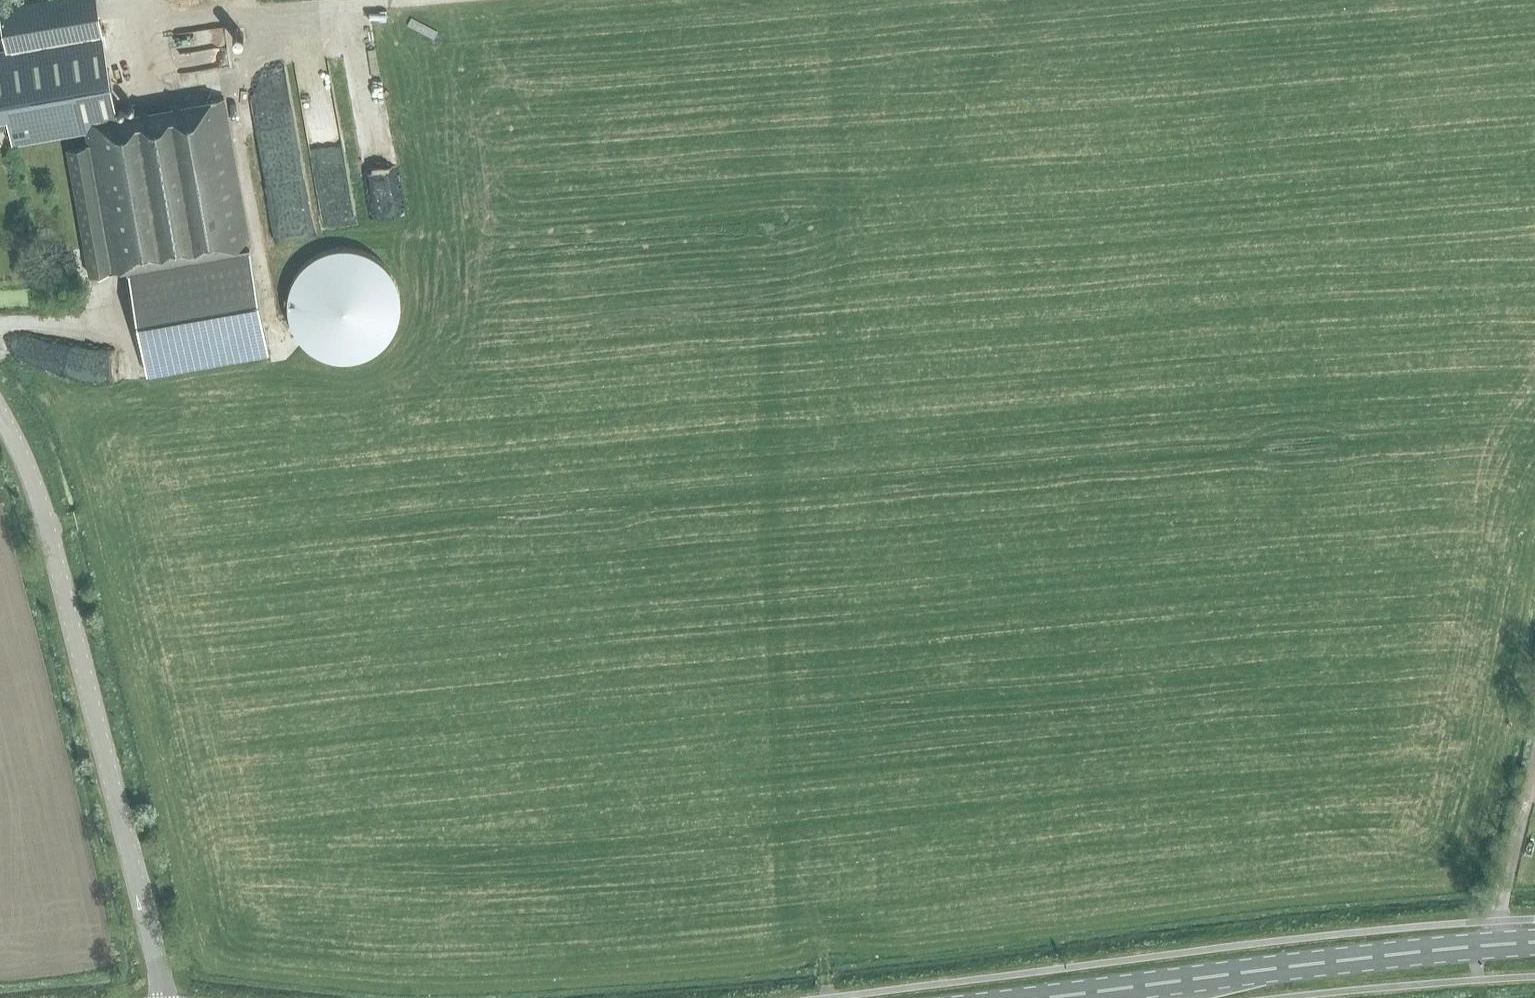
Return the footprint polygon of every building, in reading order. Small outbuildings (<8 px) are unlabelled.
[(0,3),(0,18),(6,53),(102,36),(96,0),(15,0),(0,3)] [(226,24),(172,30),(176,70),(230,64),(226,24)] [(0,64),(0,128),(10,126),(12,135),(83,123),(87,144),(66,148),(89,275),(127,269),(146,374),(268,352),(223,97),(116,116),(102,36),(6,53),(8,63),(0,64)] [(300,301),(302,331),(321,357),(359,354),(389,332),(388,318),(384,314),(384,304),(373,288),(390,276),(342,280),(339,274),(329,275),(325,270),(333,265),(319,266),(316,268),(303,269),(292,277),(294,293),(300,301)]
